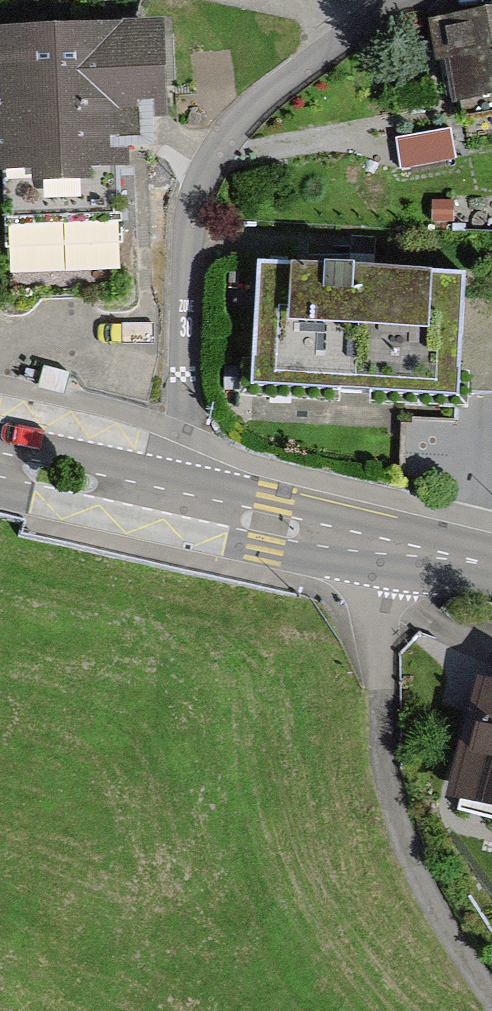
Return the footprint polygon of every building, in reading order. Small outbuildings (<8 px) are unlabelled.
[(440,21),(455,106),(491,100),(491,12),(440,21)] [(0,33),(0,177),(130,171),(128,126),(157,124),(153,26),(0,33)] [(460,279),(266,270),(261,391),(455,400),(460,279)] [(479,691),(452,811),(491,820),(491,693),(479,691)]
